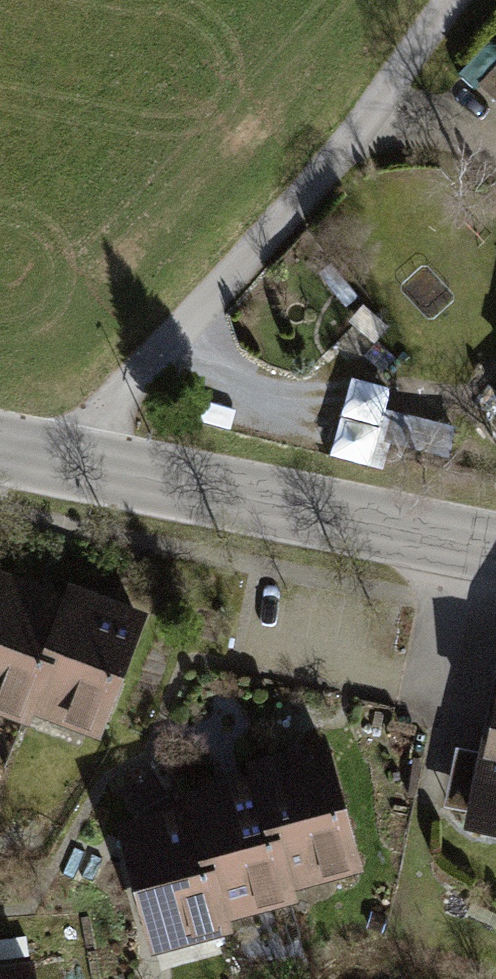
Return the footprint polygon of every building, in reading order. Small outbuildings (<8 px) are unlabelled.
[(477,85),(495,103),(495,65),(477,85)] [(338,455),(381,461),(390,385),(348,380),(338,455)] [(390,413),(385,457),(451,464),(456,421),(390,413)] [(36,716),(58,659),(44,654),(67,595),(0,569),(0,715),(31,727),(36,716)] [(71,584),(67,595),(44,654),(58,659),(36,716),(102,741),(151,615),(71,584)] [(466,831),(495,837),(495,684),(466,831)] [(250,763),(253,774),(270,838),(282,835),(298,891),(366,872),(330,741),(250,763)] [(445,807),(465,813),(481,751),(462,746),(445,807)] [(301,904),(298,891),(282,835),(270,838),(253,774),(182,793),(185,805),(202,869),(217,865),(233,923),(301,904)] [(236,934),(233,923),(217,865),(202,869),(185,805),(117,823),(153,956),(236,934)] [(36,962),(0,967),(0,978),(39,978),(36,962)]
